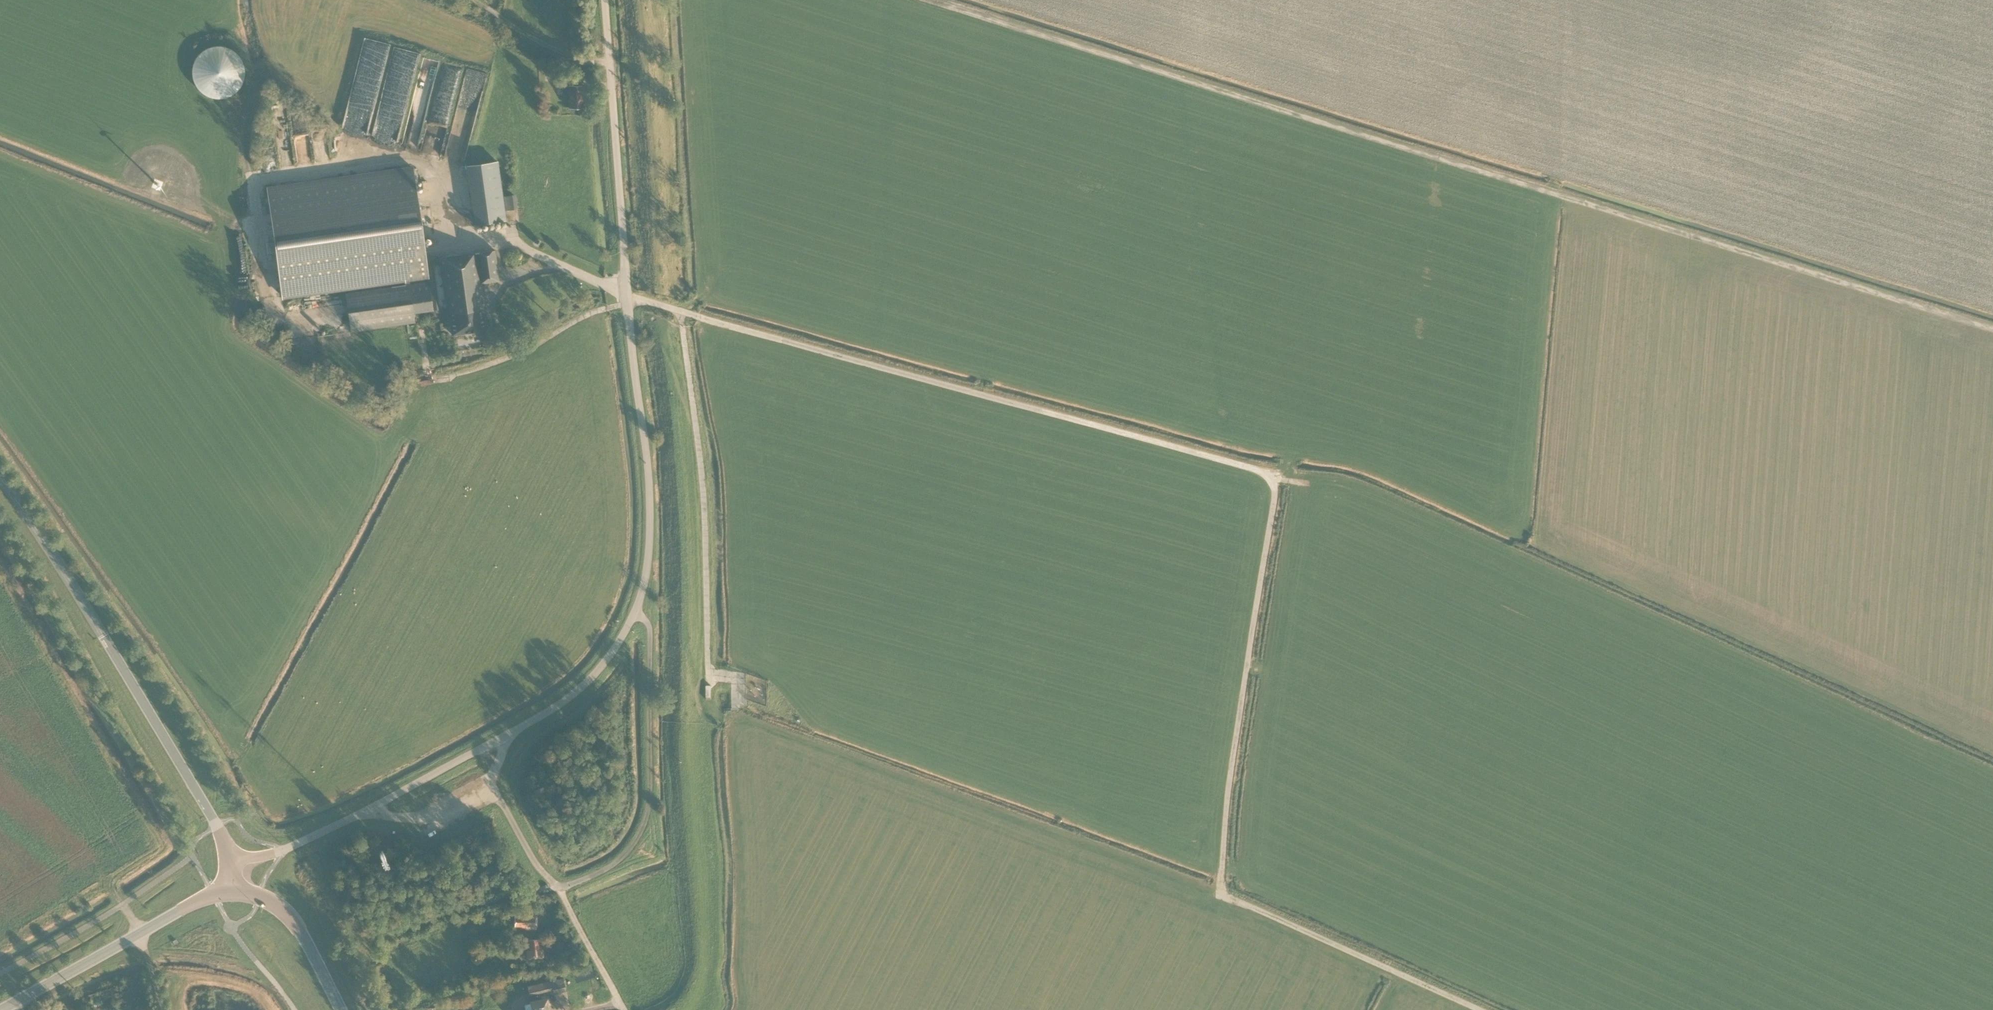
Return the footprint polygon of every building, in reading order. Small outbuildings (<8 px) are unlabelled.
[(248,89),(238,50),(195,61),(205,100),(248,89)] [(544,74),(563,80),(565,73),(546,67),(544,74)] [(467,166),(475,226),(505,222),(497,162),(467,166)] [(283,297),(343,288),(405,280),(405,285),(346,293),(352,331),(415,322),(414,315),(439,311),(435,282),(409,286),(408,279),(428,276),(427,266),(440,264),(449,323),(451,323),(453,334),(475,331),(487,329),(481,283),(499,280),(495,251),(426,261),(413,166),(266,186),(283,297)] [(504,197),(506,212),(512,211),(510,203),(515,202),(514,196),(504,197)] [(439,818),(421,827),(424,833),(442,824),(439,818)] [(521,929),(536,929),(536,912),(526,912),(526,916),(515,916),(515,926),(521,926),(521,929)] [(565,933),(570,940),(575,937),(571,930),(565,933)] [(527,946),(528,957),(542,956),(542,944),(539,945),(539,939),(529,939),(530,946),(527,946)] [(585,983),(599,978),(594,965),(580,970),(585,983)] [(562,977),(527,985),(529,991),(552,986),(553,989),(565,987),(562,977)] [(94,1005),(108,1002),(105,990),(91,994),(94,1005)] [(547,997),(531,1001),(533,1009),(532,1009),(550,1009),(547,997)]
